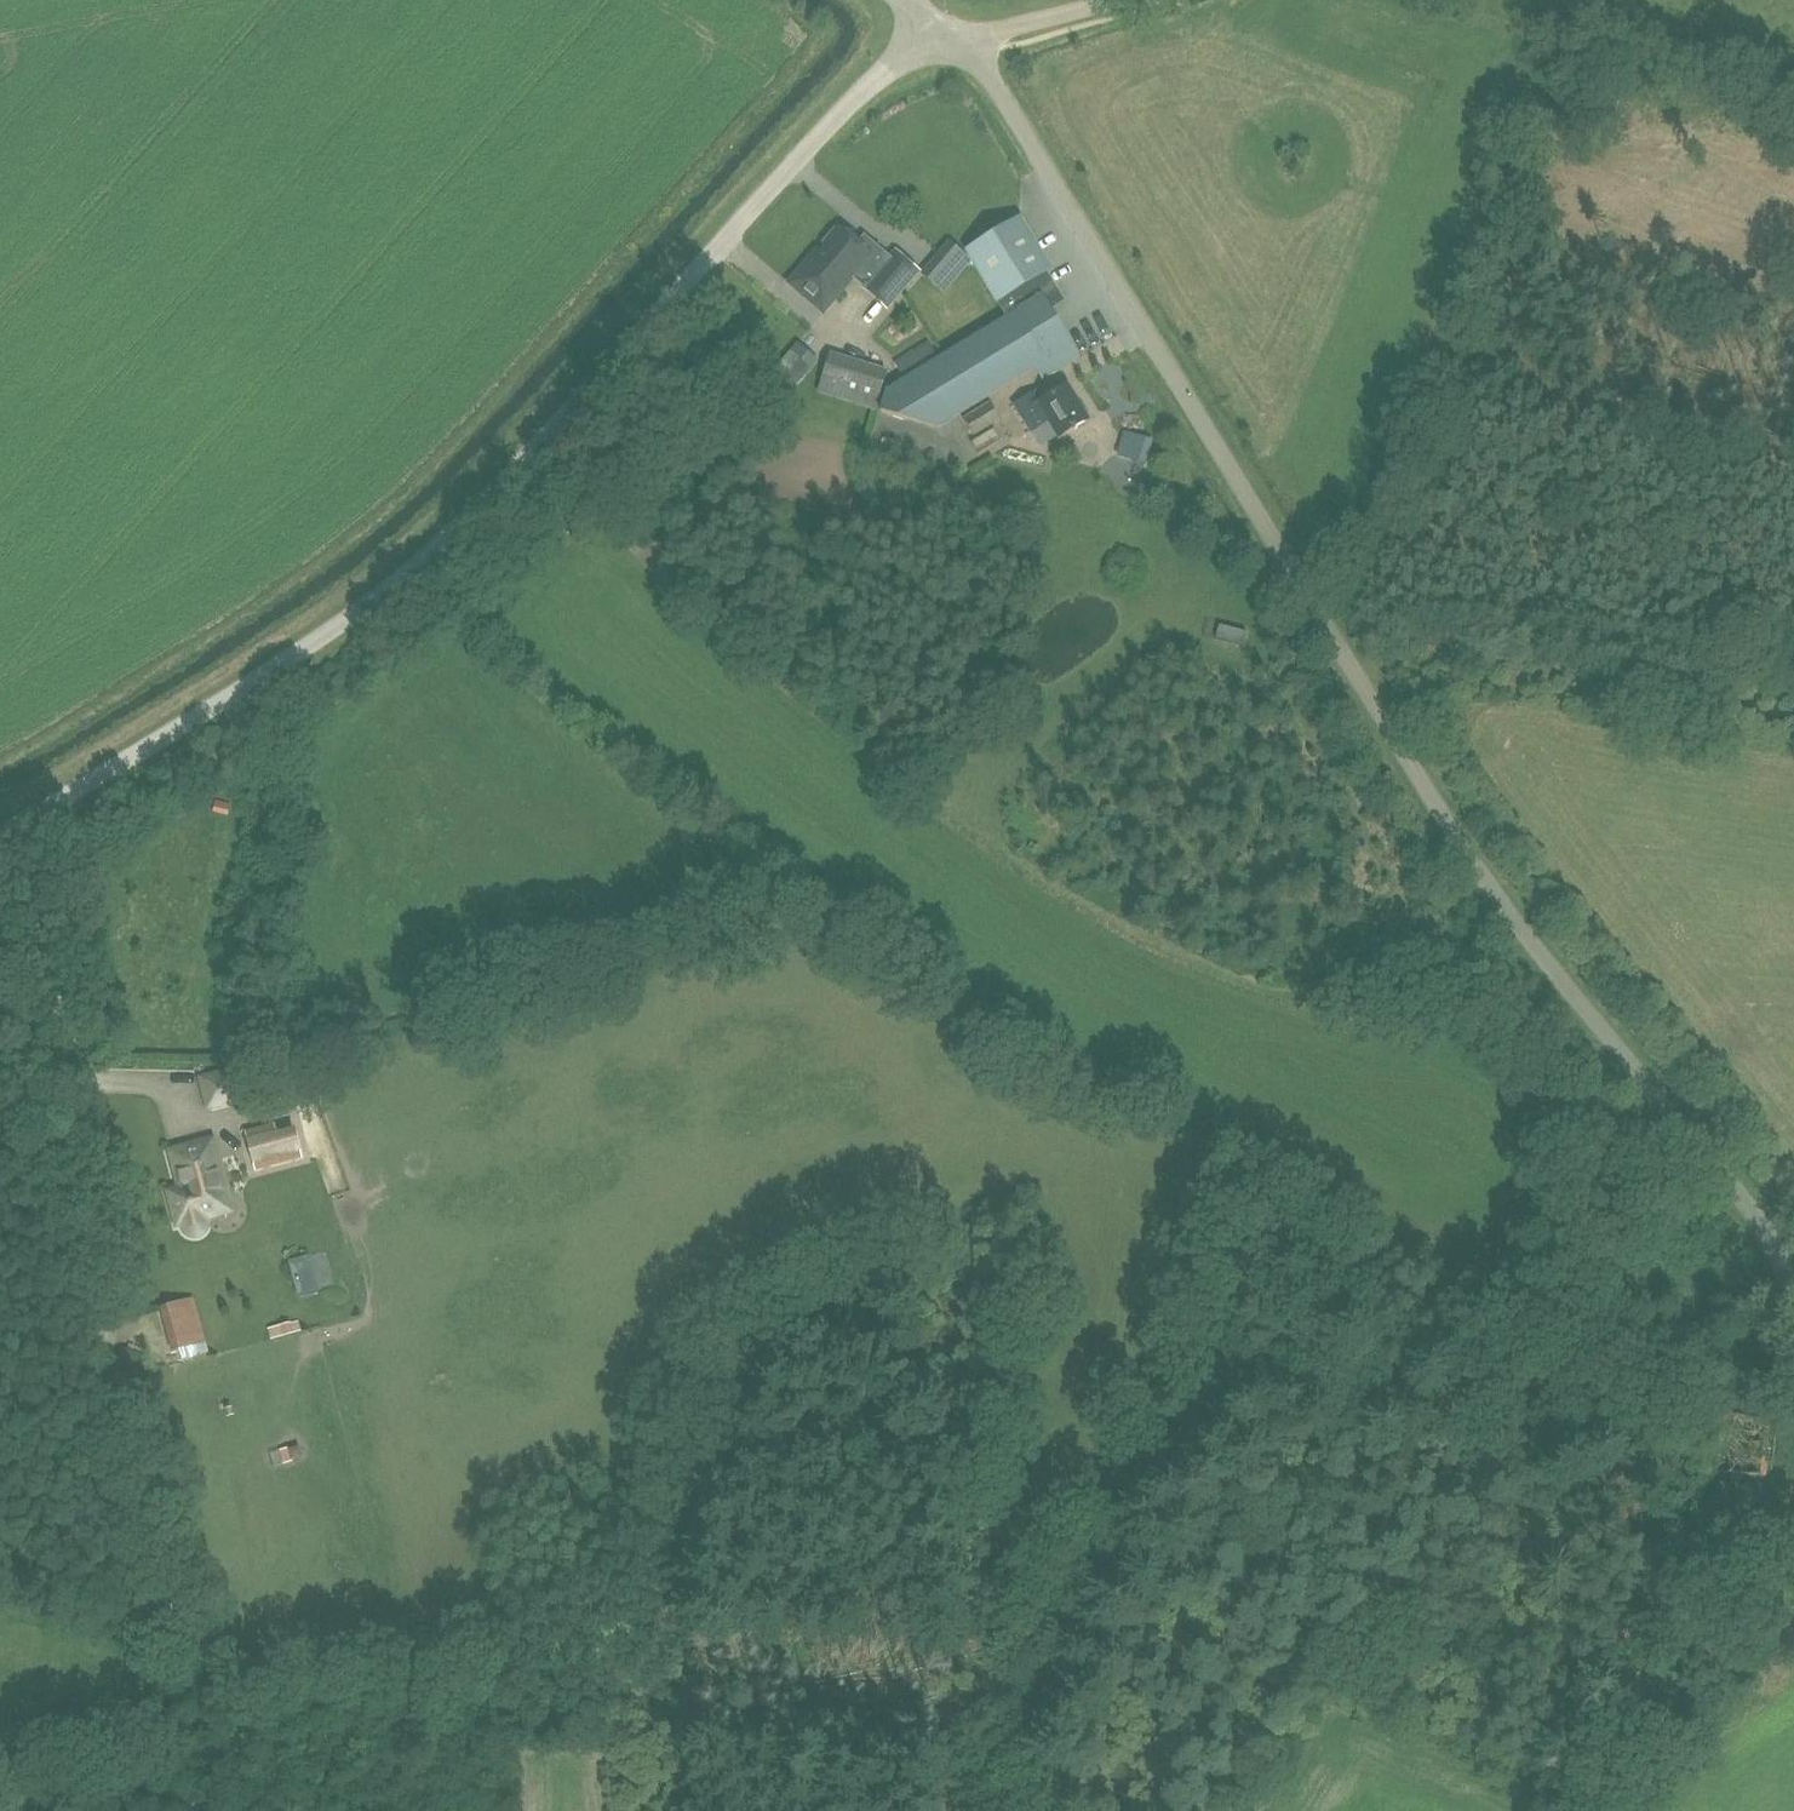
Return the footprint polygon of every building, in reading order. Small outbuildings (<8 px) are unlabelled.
[(1055,372),(1078,359),(1040,297),(1055,287),(1046,272),(1051,269),(1020,218),(965,251),(1006,317),(887,389),(882,408),(939,426),(1048,360),(1055,372)] [(895,249),(888,256),(864,236),(858,243),(841,229),(838,232),(834,230),(823,243),(826,246),(822,251),(817,246),(784,285),(817,313),(850,275),(863,286),(862,287),(888,309),(921,271),(895,249)] [(810,367),(789,349),(770,371),(791,389),(810,367)] [(876,407),(886,370),(829,355),(819,392),(876,407)] [(1087,419),(1067,385),(1040,401),(1034,392),(1015,403),(1031,430),(1049,419),(1059,435),(1087,419)] [(963,418),(973,435),(1000,419),(989,403),(963,418)] [(978,453),(1001,439),(994,428),(971,441),(978,453)] [(1145,463),(1152,438),(1138,434),(1131,460),(1145,463)] [(1243,646),(1247,632),(1219,624),(1215,638),(1243,646)] [(210,1108),(239,1100),(231,1071),(202,1079),(210,1108)] [(278,1135),(275,1125),(248,1132),(258,1170),(302,1158),(295,1130),(278,1135)] [(207,1222),(207,1221),(207,1219),(205,1217),(226,1211),(220,1191),(225,1190),(212,1141),(178,1150),(185,1177),(184,1178),(187,1189),(171,1193),(179,1224),(184,1222),(184,1223),(184,1225),(184,1226),(185,1228),(185,1229),(186,1230),(187,1231),(188,1232),(189,1233),(192,1234),(194,1235),(197,1235),(198,1235),(200,1234),(202,1233),(203,1232),(205,1230),(207,1227),(207,1225),(207,1224),(207,1222)] [(295,1277),(300,1294),(318,1289),(314,1272),(295,1277)] [(171,1351),(206,1341),(194,1297),(159,1307),(171,1351)] [(302,1330),(299,1319),(267,1328),(270,1339),(302,1330)]
